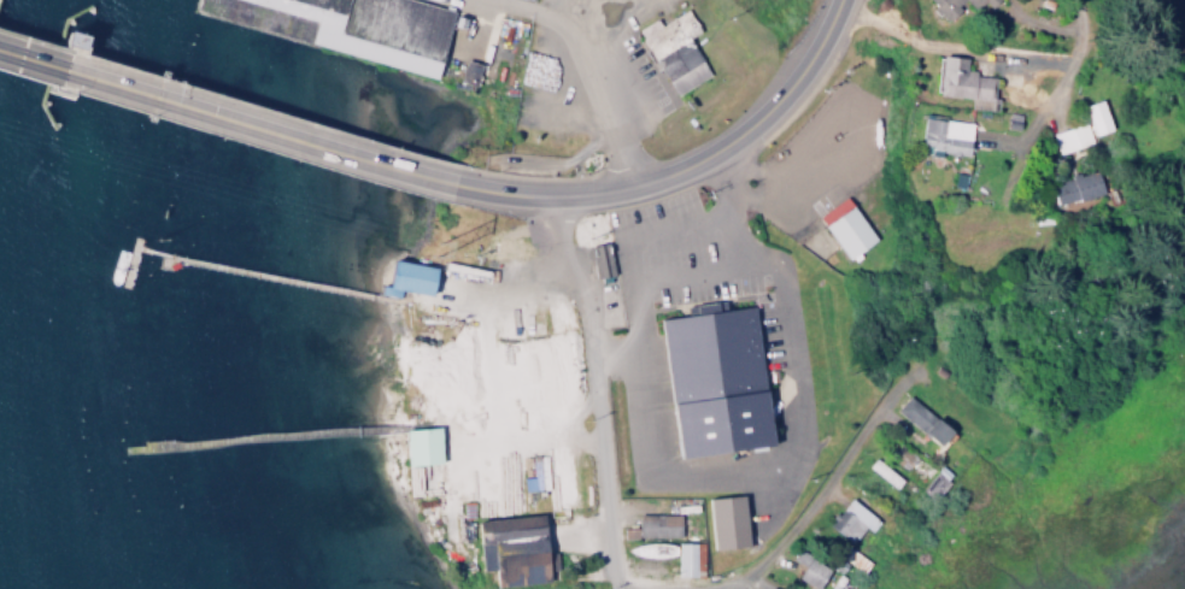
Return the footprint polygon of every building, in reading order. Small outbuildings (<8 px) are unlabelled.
[(196,14),(434,78),(453,7),(426,0),(200,0),(196,14)] [(944,21),(965,4),(972,12),(983,3),(987,8),(996,0),(927,0),(944,21)] [(675,94),(708,73),(687,42),(700,34),(684,8),(658,24),(655,18),(634,30),(675,94)] [(965,56),(936,54),(934,93),(970,96),(969,108),(991,109),(994,74),(964,72),(965,56)] [(1110,130),(1103,99),(1085,104),(1092,134),(1110,130)] [(970,120),(920,118),(918,153),(969,155),(970,120)] [(1055,152),(1090,144),(1085,123),(1050,131),(1055,152)] [(1057,207),(1102,192),(1094,167),(1049,183),(1057,207)] [(819,213),(849,257),(875,238),(845,195),(819,213)] [(387,259),(381,288),(427,296),(433,269),(387,259)] [(697,313),(726,308),(725,300),(695,305),(697,313)] [(659,319),(681,459),(776,444),(764,369),(753,305),(659,319)] [(951,432),(908,392),(896,406),(938,446),(951,432)] [(401,430),(404,465),(439,463),(435,428),(401,430)] [(578,506),(576,480),(564,481),(564,475),(548,476),(547,469),(550,468),(549,453),(530,455),(531,475),(521,476),(521,490),(546,488),(547,509),(578,506)] [(919,489),(932,500),(949,479),(936,468),(919,489)] [(705,497),(710,549),(746,546),(741,494),(705,497)] [(826,524),(850,543),(863,526),(869,531),(878,520),(848,496),(826,524)] [(471,520),(474,544),(479,544),(481,569),(492,567),(493,588),(546,583),(539,513),(471,520)] [(679,538),(679,514),(636,513),(636,527),(621,527),(621,537),(679,538)] [(694,576),(695,542),(676,542),(675,576),(694,576)] [(629,555),(647,556),(647,566),(673,567),(674,544),(629,543),(629,555)] [(829,568),(797,549),(791,560),(803,566),(796,577),(817,588),(829,568)]
